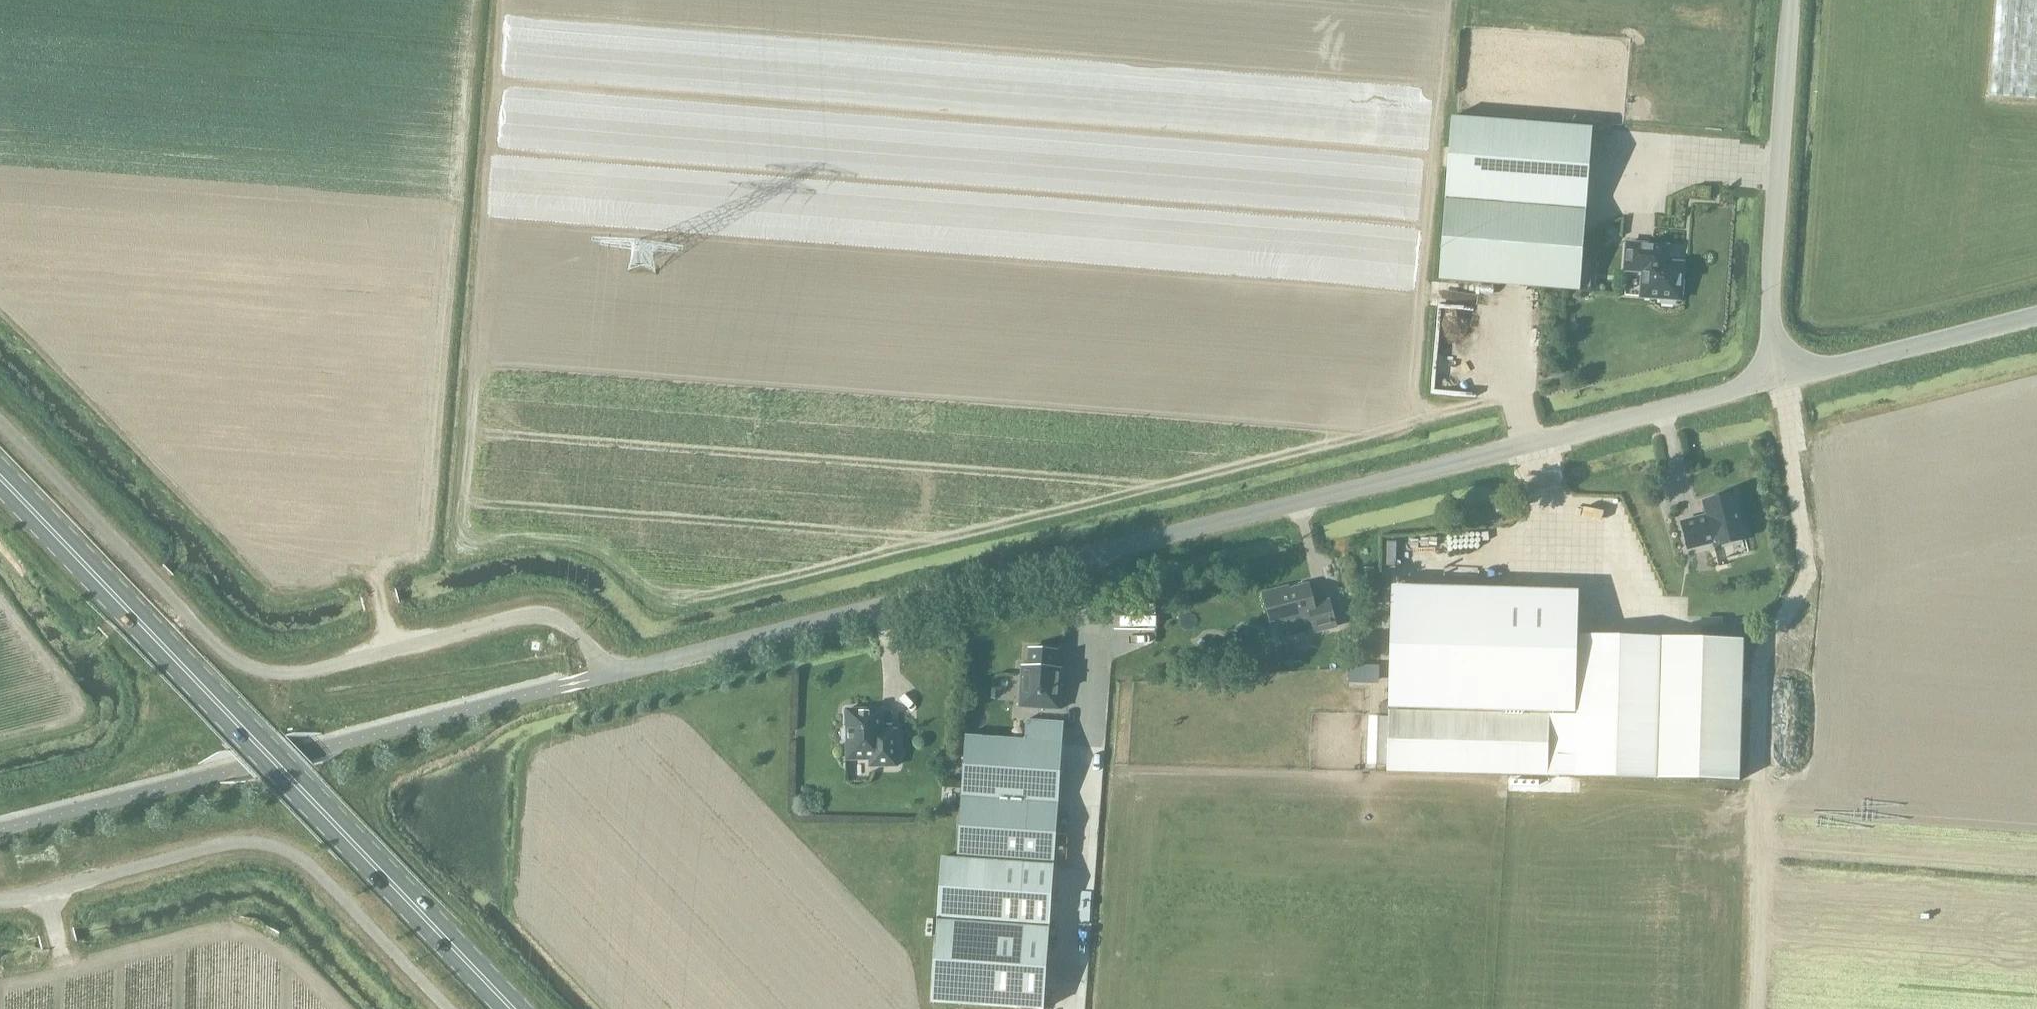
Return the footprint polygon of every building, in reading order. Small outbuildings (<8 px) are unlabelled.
[(1990,102),(2036,104),(2036,0),(1998,0),(1990,102)] [(1452,117),(1446,198),(1586,209),(1592,128),(1452,117)] [(1447,200),(1441,280),(1580,290),(1586,211),(1447,200)] [(1668,247),(1628,244),(1625,270),(1643,272),(1641,297),(1661,299),(1662,304),(1674,305),(1676,300),(1680,300),(1682,275),(1679,274),(1679,268),(1682,268),(1683,264),(1667,263),(1668,247)] [(1746,542),(1734,495),(1703,503),(1707,516),(1704,517),(1705,520),(1699,522),(1698,519),(1682,523),(1689,550),(1714,544),(1715,549),(1746,542)] [(1364,577),(1373,577),(1373,568),(1365,568),(1364,577)] [(1271,625),(1287,621),(1291,637),(1334,627),(1328,601),(1314,605),(1309,585),(1290,589),(1289,586),(1263,593),(1271,625)] [(1392,587),(1389,707),(1511,710),(1548,711),(1578,712),(1580,638),(1577,638),(1579,592),(1392,587)] [(1548,711),(1546,775),(1660,779),(1664,641),(1580,638),(1578,712),(1548,711)] [(1743,643),(1664,641),(1660,779),(1740,781),(1743,643)] [(1024,668),(1021,707),(1061,710),(1064,670),(1058,670),(1059,652),(1031,650),(1030,668),(1024,668)] [(1349,683),(1364,683),(1379,683),(1379,665),(1349,665),(1349,669),(1349,683)] [(1389,707),(1387,771),(1546,775),(1548,711),(1511,710),(1389,707)] [(870,769),(898,769),(898,729),(884,729),(884,710),(847,710),(847,763),(870,763),(870,769)] [(1379,717),(1377,765),(1386,765),(1388,718),(1379,717)] [(932,1002),(1038,1008),(1045,1008),(1064,723),(1026,720),(1025,740),(964,736),(956,861),(942,860),(932,1002)]
